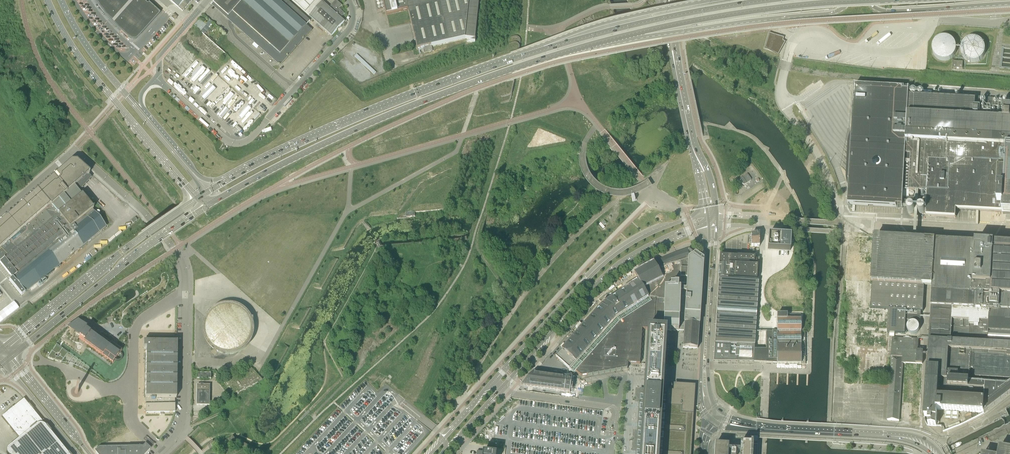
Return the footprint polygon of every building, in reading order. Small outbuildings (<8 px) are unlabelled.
[(98,7),(111,22),(112,23),(133,0),(94,0),(98,7)] [(112,23),(120,32),(128,39),(130,40),(131,41),(133,41),(134,41),(136,40),(137,40),(138,39),(160,14),(149,4),(148,5),(142,0),(133,0),(112,23)] [(183,11),(188,5),(192,0),(170,0),(183,11)] [(214,3),(221,9),(229,16),(233,12),(237,16),(280,54),(301,31),(310,21),(287,0),(217,0),(214,3)] [(320,4),(316,1),(317,0),(292,0),(309,16),(320,4)] [(345,21),(341,18),(345,14),(339,9),(342,5),(336,0),(329,7),(322,1),(320,4),(309,16),(331,36),(345,21)] [(378,10),(385,8),(387,15),(408,10),(417,49),(465,38),(475,39),(479,0),(375,0),(378,10)] [(194,25),(196,27),(201,31),(206,25),(199,19),(194,25)] [(783,37),(769,33),(765,47),(778,54),(785,42),(784,41),(782,40),(783,37)] [(956,51),(957,49),(956,46),(956,44),(954,42),(953,40),(951,39),(949,38),(947,37),(944,37),(942,37),(940,38),(937,39),(936,40),(934,42),(933,44),(932,47),(932,49),(932,51),(933,54),(934,56),(936,58),(938,59),(940,60),(942,61),(945,61),(947,61),(949,60),(951,59),(953,57),(955,56),(956,53),(956,51)] [(985,52),(985,50),(985,47),(984,45),(983,43),(982,41),(980,40),(978,39),(975,38),(973,38),(971,38),(969,39),(967,40),(965,41),(963,43),(962,45),(962,48),(961,50),(962,52),(962,55),(963,57),(965,58),(967,60),(969,61),(971,62),(973,62),(976,62),(978,61),(980,60),(982,58),(983,56),(984,54),(985,52)] [(1004,107),(1003,119),(999,119),(980,118),(981,99),(975,99),(960,98),(960,95),(952,95),(952,98),(937,97),(937,89),(910,88),(909,91),(902,90),(903,88),(855,85),(852,133),(851,135),(849,139),(848,145),(847,177),(848,184),(849,188),(848,204),(896,207),(896,205),(902,206),(905,155),(911,155),(909,191),(927,192),(926,216),(956,217),(956,210),(1003,212),(1009,213),(1009,107),(1004,107)] [(58,214),(4,258),(0,261),(0,263),(12,278),(8,280),(21,295),(106,227),(92,210),(93,209),(82,195),(74,186),(89,173),(76,162),(71,162),(0,223),(0,248),(50,205),(51,206),(58,214),(57,214),(58,214)] [(751,180),(751,179),(748,175),(748,174),(747,174),(747,175),(743,177),(740,179),(740,180),(743,185),(744,185),(745,185),(751,181),(751,180)] [(901,229),(901,222),(878,221),(878,229),(901,229)] [(751,240),(751,246),(760,246),(759,234),(751,235),(751,240)] [(791,236),(773,235),(769,234),(768,249),(790,251),(791,236)] [(873,237),(870,282),(916,285),(921,285),(923,285),(931,286),(933,286),(929,341),(929,368),(925,417),(925,420),(925,421),(926,423),(927,424),(927,425),(936,426),(937,410),(973,412),(984,413),(1009,393),(1009,244),(1004,244),(1003,244),(988,243),(977,243),(975,243),(968,242),(944,241),(942,241),(936,241),(935,241),(933,240),(873,237)] [(672,255),(671,256),(661,260),(654,263),(642,269),(634,274),(635,274),(636,277),(638,281),(606,302),(602,305),(562,349),(562,350),(556,357),(569,369),(570,369),(574,374),(576,372),(581,377),(586,376),(593,375),(593,374),(598,374),(599,374),(599,373),(604,373),(605,373),(605,372),(611,371),(611,372),(612,372),(611,371),(616,371),(616,370),(619,370),(621,369),(621,370),(622,370),(622,369),(627,368),(628,368),(628,363),(633,364),(634,364),(638,364),(640,364),(642,329),(648,329),(666,331),(670,331),(680,331),(680,327),(681,321),(681,319),(681,317),(681,313),(682,303),(683,280),(684,277),(684,271),(684,266),(685,261),(685,256),(692,251),(691,250),(689,249),(684,251),(678,253),(672,255)] [(703,260),(701,258),(693,252),(692,251),(685,256),(685,261),(684,266),(684,271),(684,277),(683,280),(682,303),(681,313),(681,317),(681,319),(681,321),(680,327),(684,327),(684,332),(683,348),(689,348),(696,349),(696,348),(698,348),(698,344),(698,341),(698,339),(698,335),(699,335),(698,335),(699,333),(699,326),(699,324),(699,322),(700,318),(700,308),(702,285),(702,282),(702,276),(703,271),(703,266),(703,261),(703,260)] [(719,277),(719,278),(759,280),(760,258),(720,255),(720,256),(720,258),(720,260),(719,263),(720,263),(720,264),(719,264),(719,266),(719,268),(719,270),(719,272),(719,273),(719,274),(719,277)] [(755,332),(756,320),(759,280),(719,278),(718,278),(718,279),(719,279),(718,282),(718,283),(718,284),(718,285),(718,287),(718,288),(718,289),(718,290),(718,291),(718,292),(718,293),(718,295),(718,296),(717,296),(717,297),(717,298),(717,301),(717,302),(717,306),(717,307),(717,309),(717,311),(717,312),(716,312),(716,313),(716,315),(716,316),(716,318),(716,319),(716,320),(716,321),(716,324),(716,325),(716,326),(716,329),(715,329),(715,330),(715,333),(715,334),(715,335),(715,338),(715,339),(715,340),(715,342),(715,343),(714,343),(715,345),(714,345),(714,346),(715,346),(714,349),(714,350),(714,351),(714,352),(714,353),(714,354),(714,355),(714,356),(714,359),(713,360),(714,360),(714,361),(713,361),(713,362),(714,362),(714,361),(754,362),(758,362),(760,362),(761,363),(761,362),(765,363),(765,362),(766,362),(766,350),(759,350),(754,350),(754,347),(755,334),(755,332)] [(887,348),(888,309),(863,308),(863,301),(859,301),(859,283),(847,283),(846,333),(852,333),(852,327),(857,327),(857,343),(850,343),(850,344),(846,344),(845,360),(857,360),(857,347),(887,348)] [(20,309),(15,302),(0,312),(0,322),(20,309)] [(204,326),(204,329),(204,331),(204,333),(205,335),(206,338),(206,340),(208,342),(209,344),(210,346),(212,347),(214,349),(215,350),(217,351),(219,352),(222,353),(224,354),(227,354),(229,354),(232,354),(234,353),(237,353),(239,352),(241,351),(244,349),(246,348),(247,346),(249,344),(250,342),(251,339),(252,337),(253,334),(253,332),(253,329),(253,327),(253,324),(252,322),(251,319),(250,317),(249,315),(247,313),(245,311),(244,310),(241,308),(239,307),(237,306),(234,305),(232,305),(230,305),(227,305),(225,305),(223,305),(221,306),(219,307),(217,308),(215,309),(213,311),(211,312),(210,314),(208,316),(207,318),(206,320),(205,322),(205,324),(204,326)] [(914,331),(920,331),(920,322),(921,315),(907,314),(906,321),(907,321),(906,334),(914,334),(914,331)] [(765,362),(765,363),(766,363),(777,364),(801,364),(801,346),(801,337),(801,315),(777,315),(777,332),(766,332),(766,334),(766,350),(766,362),(765,362)] [(71,324),(69,327),(81,336),(79,338),(79,339),(84,342),(83,342),(84,342),(88,345),(88,346),(89,346),(92,348),(91,348),(92,348),(93,349),(111,361),(112,363),(112,364),(113,363),(121,352),(121,351),(119,349),(116,347),(108,342),(100,336),(97,334),(92,331),(90,329),(87,327),(81,323),(83,320),(81,318),(77,320),(71,324)] [(648,329),(646,364),(645,378),(644,391),(644,405),(641,441),(640,453),(664,453),(665,441),(668,392),(666,392),(663,392),(664,379),(665,364),(665,361),(666,331),(648,329)] [(145,405),(145,413),(146,413),(169,413),(173,413),(175,412),(175,405),(175,404),(175,398),(176,398),(176,342),(176,337),(160,337),(160,342),(146,342),(143,342),(143,348),(146,348),(145,398),(145,405)] [(903,357),(903,364),(923,365),(923,350),(914,350),(915,340),(892,338),(891,357),(903,357)] [(67,353),(56,345),(48,356),(61,361),(67,353)] [(899,421),(902,376),(903,364),(903,357),(891,357),(888,409),(888,420),(899,421)] [(251,367),(224,382),(225,389),(231,395),(234,394),(238,392),(238,394),(259,383),(258,382),(262,380),(251,367)] [(570,392),(572,378),(541,373),(534,372),(522,386),(528,387),(570,392)] [(197,405),(210,405),(210,385),(197,385),(197,405)] [(695,391),(692,391),(668,389),(668,392),(665,441),(664,453),(691,453),(692,441),(693,415),(694,414),(695,391)] [(19,438),(8,447),(7,448),(7,450),(6,451),(7,453),(68,453),(62,446),(42,421),(24,399),(2,417),(19,438)] [(151,447),(154,444),(146,436),(143,439),(143,440),(151,447)] [(740,450),(728,449),(728,446),(715,445),(715,453),(728,453),(728,451),(731,451),(731,453),(736,453),(736,452),(740,452),(740,453),(752,453),(752,444),(740,443),(740,444),(740,450)] [(94,451),(97,453),(146,453),(150,449),(145,444),(145,445),(143,447),(142,447),(133,447),(127,447),(122,447),(106,447),(99,447),(94,451)]
